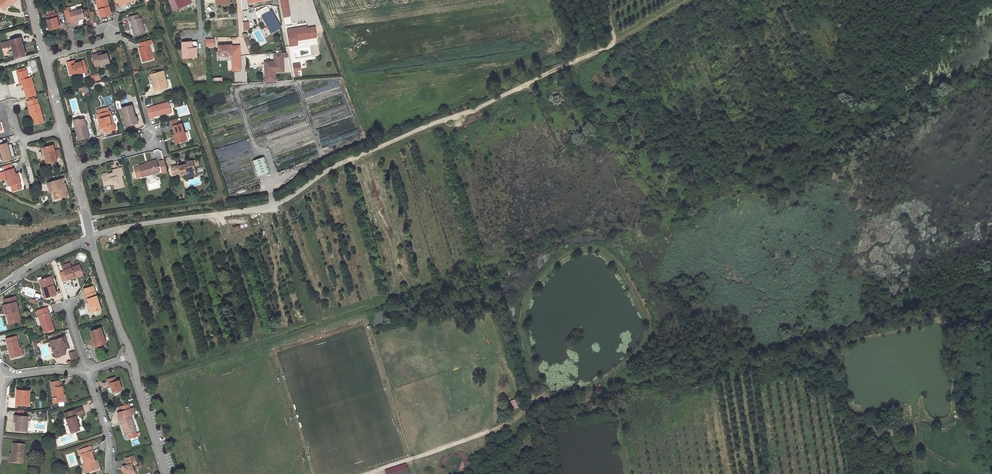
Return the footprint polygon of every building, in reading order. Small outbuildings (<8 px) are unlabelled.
[(15,0),(0,0),(0,6),(4,11),(7,8),(6,7),(11,3),(15,0)] [(97,0),(100,9),(99,9),(101,17),(111,14),(107,0),(98,0),(97,0)] [(174,10),(191,2),(190,0),(169,0),(174,10)] [(284,16),(290,15),(287,0),(281,0),(284,16)] [(70,12),(71,12),(70,6),(63,8),(67,22),(72,21),(70,12)] [(267,6),(256,12),(259,18),(262,16),(271,33),(281,28),(271,11),(270,11),(267,6)] [(71,12),(70,12),(72,21),(84,18),(84,16),(83,11),(82,9),(71,12)] [(48,16),(47,16),(48,20),(47,20),(49,30),(59,27),(58,22),(57,18),(58,18),(57,14),(55,14),(48,16)] [(145,33),(141,18),(139,18),(138,14),(128,17),(129,21),(130,21),(135,35),(145,33)] [(294,29),(287,30),(290,46),(297,45),(297,40),(296,37),(299,37),(299,40),(316,37),(315,27),(307,28),(306,27),(297,28),(298,29),(294,30),(294,29)] [(22,37),(1,42),(3,49),(12,46),(15,58),(27,55),(22,37)] [(140,47),(139,48),(143,62),(153,59),(149,45),(152,44),(151,40),(139,43),(140,47)] [(135,47),(136,44),(129,41),(126,47),(133,50),(135,47)] [(191,42),(182,42),(183,58),(197,57),(196,48),(192,48),(191,42)] [(52,44),(48,47),(52,53),(56,49),(52,44)] [(231,45),(218,46),(218,56),(223,55),(223,54),(227,53),(227,55),(231,55),(231,56),(240,56),(239,45),(231,46),(231,45)] [(98,56),(98,53),(92,55),(95,66),(109,63),(107,53),(102,55),(98,56)] [(282,53),(274,53),(274,61),(264,62),(266,82),(276,81),(275,72),(283,72),(283,57),(282,53)] [(240,56),(231,56),(232,73),(241,72),(240,56)] [(74,61),(67,63),(70,74),(79,72),(81,72),(82,73),(87,71),(84,61),(75,64),(74,61)] [(18,72),(17,73),(19,79),(21,78),(22,83),(27,98),(36,95),(31,77),(29,78),(26,70),(18,72)] [(152,74),(151,74),(153,83),(152,83),(154,91),(168,88),(163,71),(156,73),(152,74)] [(44,122),(39,104),(38,104),(37,99),(35,99),(29,101),(27,102),(31,116),(32,116),(33,115),(34,118),(36,124),(44,122)] [(147,108),(149,118),(171,112),(169,102),(147,108)] [(132,105),(122,108),(126,126),(135,124),(134,118),(135,118),(133,112),(132,105)] [(114,125),(110,111),(109,111),(98,114),(97,114),(98,118),(99,118),(100,124),(99,124),(100,129),(103,128),(104,132),(116,129),(115,125),(114,125)] [(89,137),(84,119),(80,120),(79,119),(73,120),(78,140),(89,137)] [(178,120),(172,122),(175,135),(177,143),(187,140),(185,132),(184,132),(181,123),(179,124),(178,120)] [(54,151),(53,145),(44,147),(46,155),(44,155),(46,163),(57,161),(56,157),(54,151)] [(265,157),(252,159),(255,175),(268,173),(265,157)] [(139,166),(142,177),(159,172),(156,160),(152,161),(153,162),(145,164),(139,166)] [(163,174),(168,172),(164,160),(159,161),(163,174)] [(183,164),(171,167),(173,174),(180,172),(181,174),(185,173),(186,175),(187,177),(191,176),(196,175),(195,172),(194,169),(193,166),(199,165),(197,160),(192,161),(187,162),(187,163),(187,164),(184,165),(183,164)] [(9,179),(11,185),(13,191),(21,189),(20,184),(21,183),(19,178),(17,179),(15,174),(14,168),(13,169),(5,171),(4,171),(4,172),(0,173),(0,177),(1,180),(6,179),(7,180),(9,179)] [(124,186),(121,175),(123,175),(121,168),(113,170),(114,173),(107,174),(103,176),(102,176),(105,185),(111,184),(112,184),(114,184),(115,189),(124,186)] [(49,182),(48,183),(50,192),(52,191),(55,190),(57,198),(68,195),(65,184),(64,183),(63,183),(63,181),(64,181),(63,178),(58,180),(57,178),(54,179),(55,181),(49,182)] [(71,268),(64,270),(67,279),(75,277),(83,274),(80,265),(71,268)] [(51,277),(42,279),(45,288),(42,289),(45,297),(56,294),(51,277)] [(93,286),(85,289),(87,294),(95,292),(93,286)] [(87,294),(87,295),(89,303),(92,312),(101,309),(95,292),(87,294)] [(5,304),(3,305),(6,313),(7,313),(9,320),(20,318),(16,302),(17,302),(15,296),(4,299),(5,304)] [(47,307),(37,310),(44,332),(48,330),(54,329),(51,320),(50,321),(47,313),(48,312),(47,307)] [(7,313),(6,313),(9,323),(20,320),(20,318),(9,320),(7,313)] [(101,328),(90,331),(93,340),(92,340),(94,347),(106,343),(101,328)] [(19,347),(16,336),(6,338),(11,358),(21,355),(19,347)] [(55,339),(54,339),(56,348),(53,349),(55,357),(66,354),(64,348),(63,344),(64,344),(62,337),(61,337),(55,339)] [(40,342),(39,339),(32,341),(33,349),(36,348),(35,344),(40,342)] [(106,343),(94,347),(96,352),(106,348),(107,347),(106,343)] [(114,377),(107,379),(109,384),(110,383),(111,386),(111,387),(113,391),(113,392),(121,389),(119,380),(116,381),(114,377)] [(59,381),(51,382),(53,403),(64,402),(63,395),(62,386),(60,387),(59,381)] [(17,389),(17,395),(19,395),(18,404),(28,405),(30,390),(17,389)] [(128,403),(121,406),(123,411),(117,412),(123,429),(125,429),(126,435),(129,434),(136,432),(130,415),(135,414),(133,407),(130,408),(128,403)] [(82,407),(75,409),(77,415),(84,413),(82,407)] [(75,409),(62,414),(69,433),(80,430),(77,423),(77,421),(75,416),(77,415),(75,409)] [(15,415),(14,422),(16,422),(15,430),(27,431),(28,415),(26,414),(26,416),(15,415)] [(13,444),(12,454),(14,454),(14,463),(23,464),(24,445),(13,444)] [(86,448),(79,451),(80,456),(82,455),(85,464),(87,473),(97,470),(94,461),(91,452),(93,452),(91,447),(90,447),(86,448)] [(125,459),(127,466),(122,467),(124,473),(133,473),(134,473),(131,465),(136,463),(134,456),(133,456),(126,459),(125,459)] [(388,473),(390,473),(406,469),(405,465),(387,471),(388,473)]
